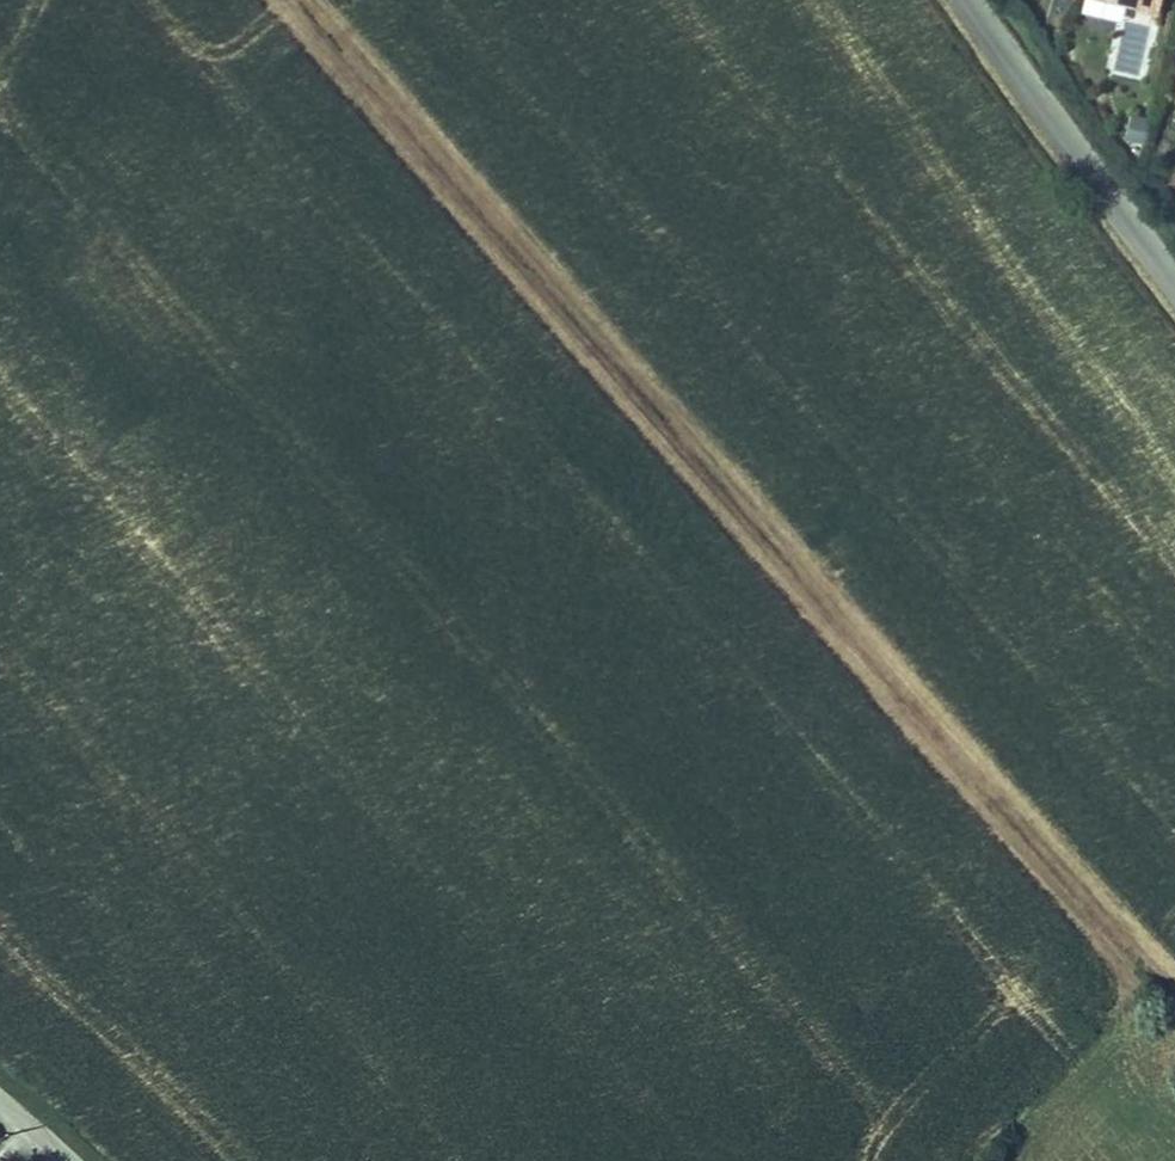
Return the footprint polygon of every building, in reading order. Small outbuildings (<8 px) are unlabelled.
[(1161,0),(1125,0),(1136,3),(1135,7),(1158,13),(1161,0)] [(1127,116),(1123,140),(1143,144),(1147,119),(1127,116)]
